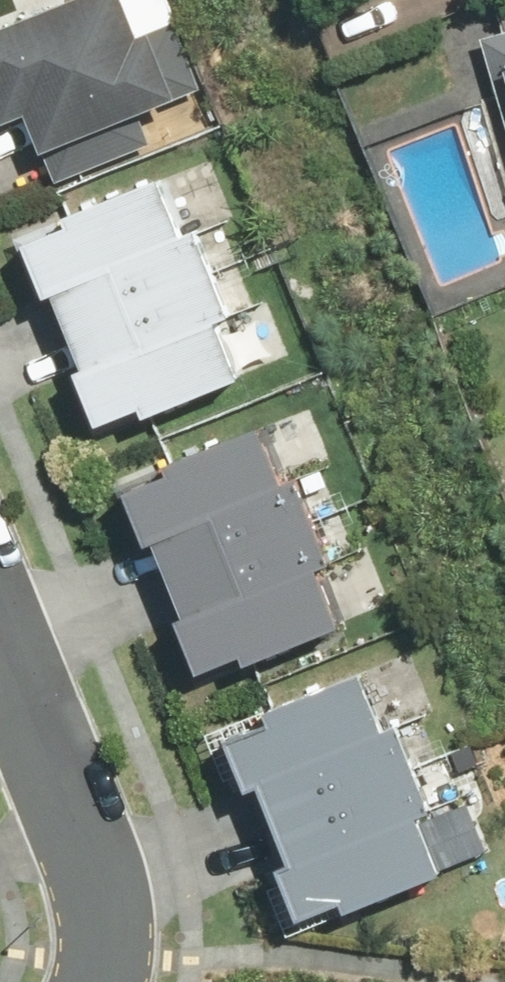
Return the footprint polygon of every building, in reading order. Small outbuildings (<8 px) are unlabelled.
[(134,0),(25,0),(0,10),(0,117),(16,157),(172,96),(134,0)] [(504,118),(504,31),(481,38),(504,118)] [(213,261),(176,159),(33,211),(70,313),(213,261)] [(250,363),(213,261),(70,313),(107,414),(250,363)] [(312,517),(268,418),(125,481),(169,580),(312,517)] [(357,616),(312,517),(169,580),(213,680),(357,616)] [(392,739),(350,643),(217,700),(259,796),(392,739)] [(434,834),(392,739),(259,796),(301,892),(434,834)]
